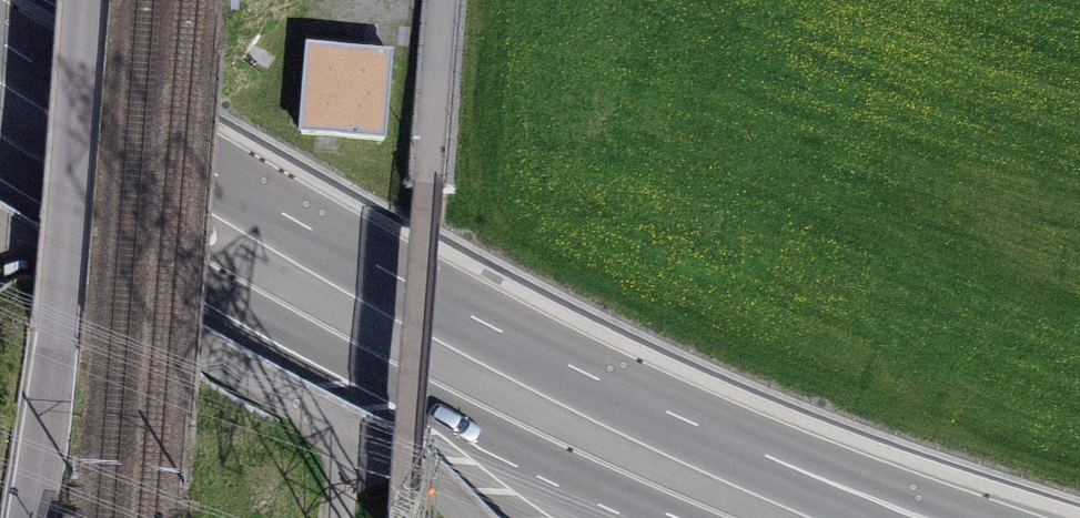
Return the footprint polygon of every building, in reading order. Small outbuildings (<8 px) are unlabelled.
[(388,69),(305,66),(301,149),(384,152),(388,69)]
